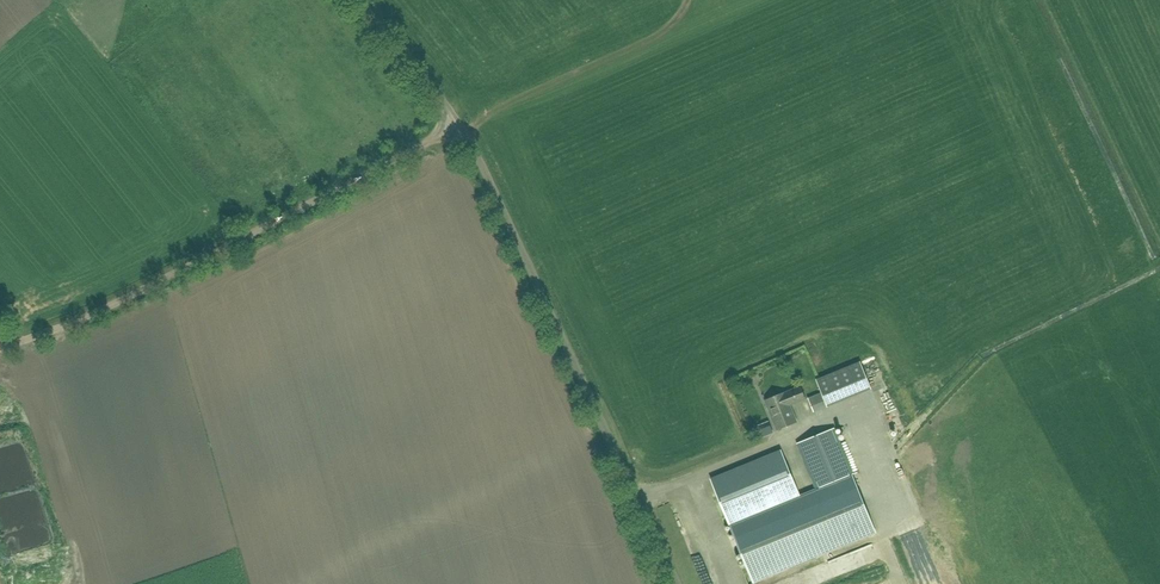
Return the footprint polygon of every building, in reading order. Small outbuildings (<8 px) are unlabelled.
[(816,380),(827,406),(871,388),(860,362),(816,380)] [(797,422),(790,407),(790,405),(805,399),(800,386),(784,392),(764,400),(776,430),(797,422)] [(769,423),(756,428),(760,437),(773,432),(769,423)] [(850,474),(852,474),(833,429),(797,444),(815,489),(850,474)] [(729,524),(798,496),(780,451),(710,479),(729,524)] [(798,496),(729,524),(753,582),(874,533),(850,474),(815,489),(798,496)]
